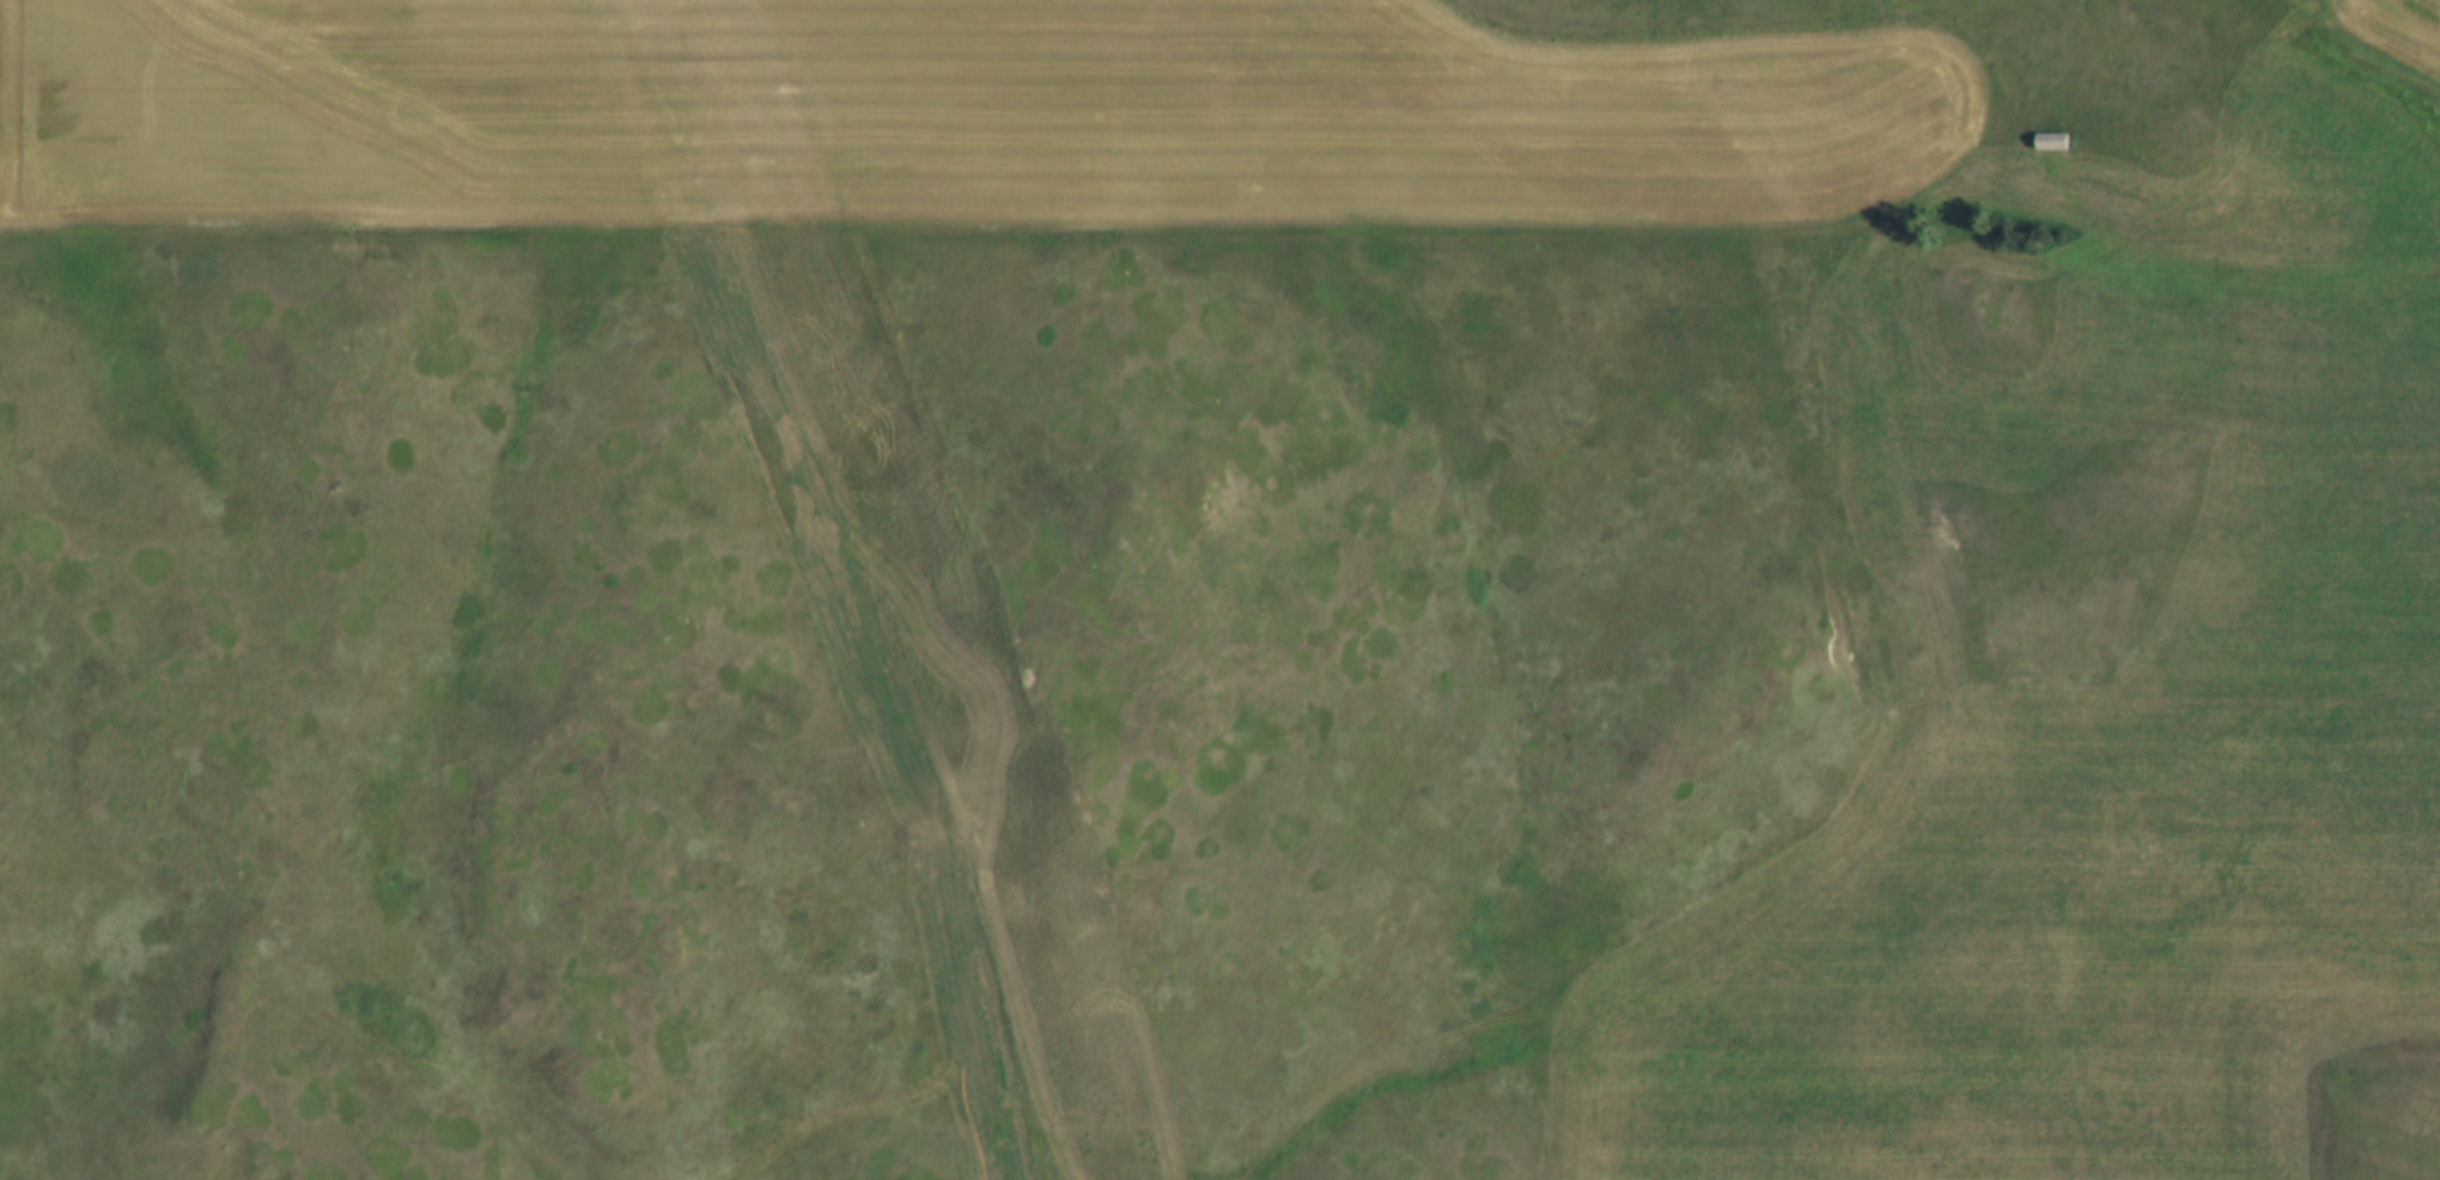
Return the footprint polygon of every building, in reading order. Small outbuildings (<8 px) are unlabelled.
[(2065,132),(2032,132),(2032,149),(2065,149),(2065,132)]
